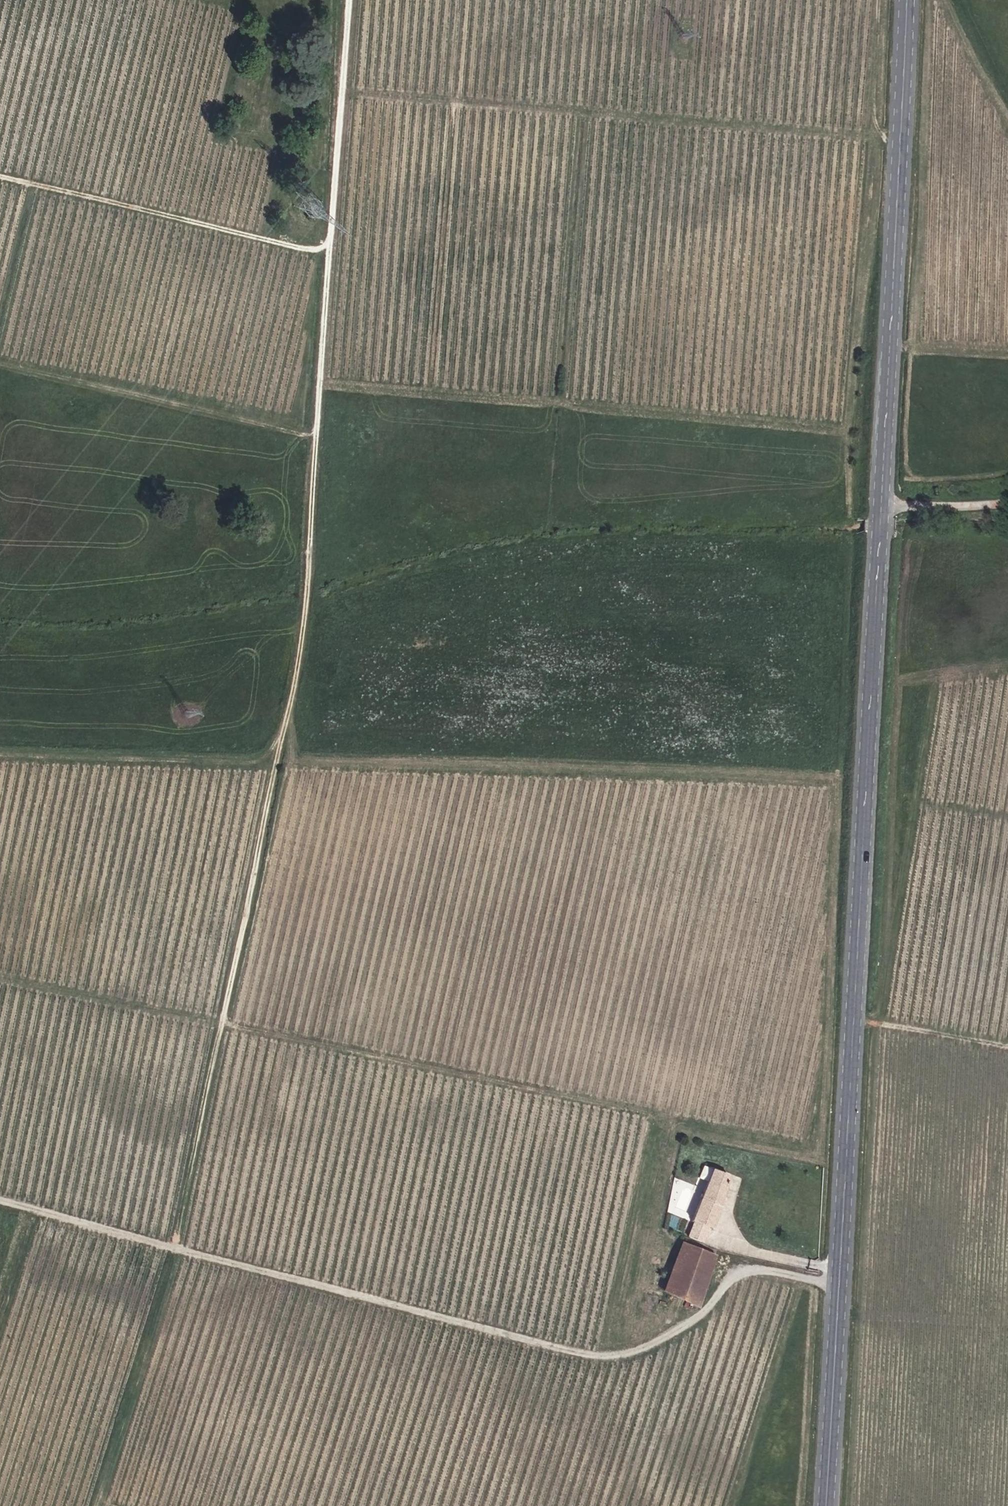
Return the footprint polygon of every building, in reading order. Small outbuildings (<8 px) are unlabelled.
[(707,1181),(712,1171),(703,1167),(699,1178),(707,1181)] [(719,1208),(728,1176),(712,1169),(712,1171),(707,1181),(691,1220),(694,1221),(687,1237),(702,1243),(708,1227),(711,1228),(719,1208)] [(715,1255),(682,1242),(663,1292),(697,1305),(715,1255)]
